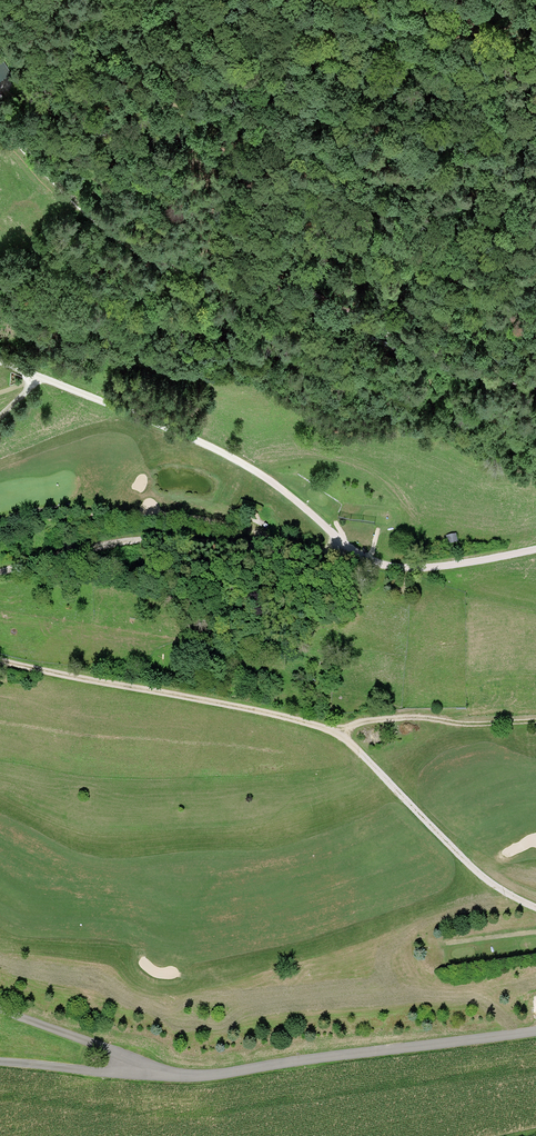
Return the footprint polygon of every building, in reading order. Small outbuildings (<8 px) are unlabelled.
[(0,55),(0,79),(11,72),(0,55)] [(453,536),(444,538),(446,546),(455,544),(453,536)]
